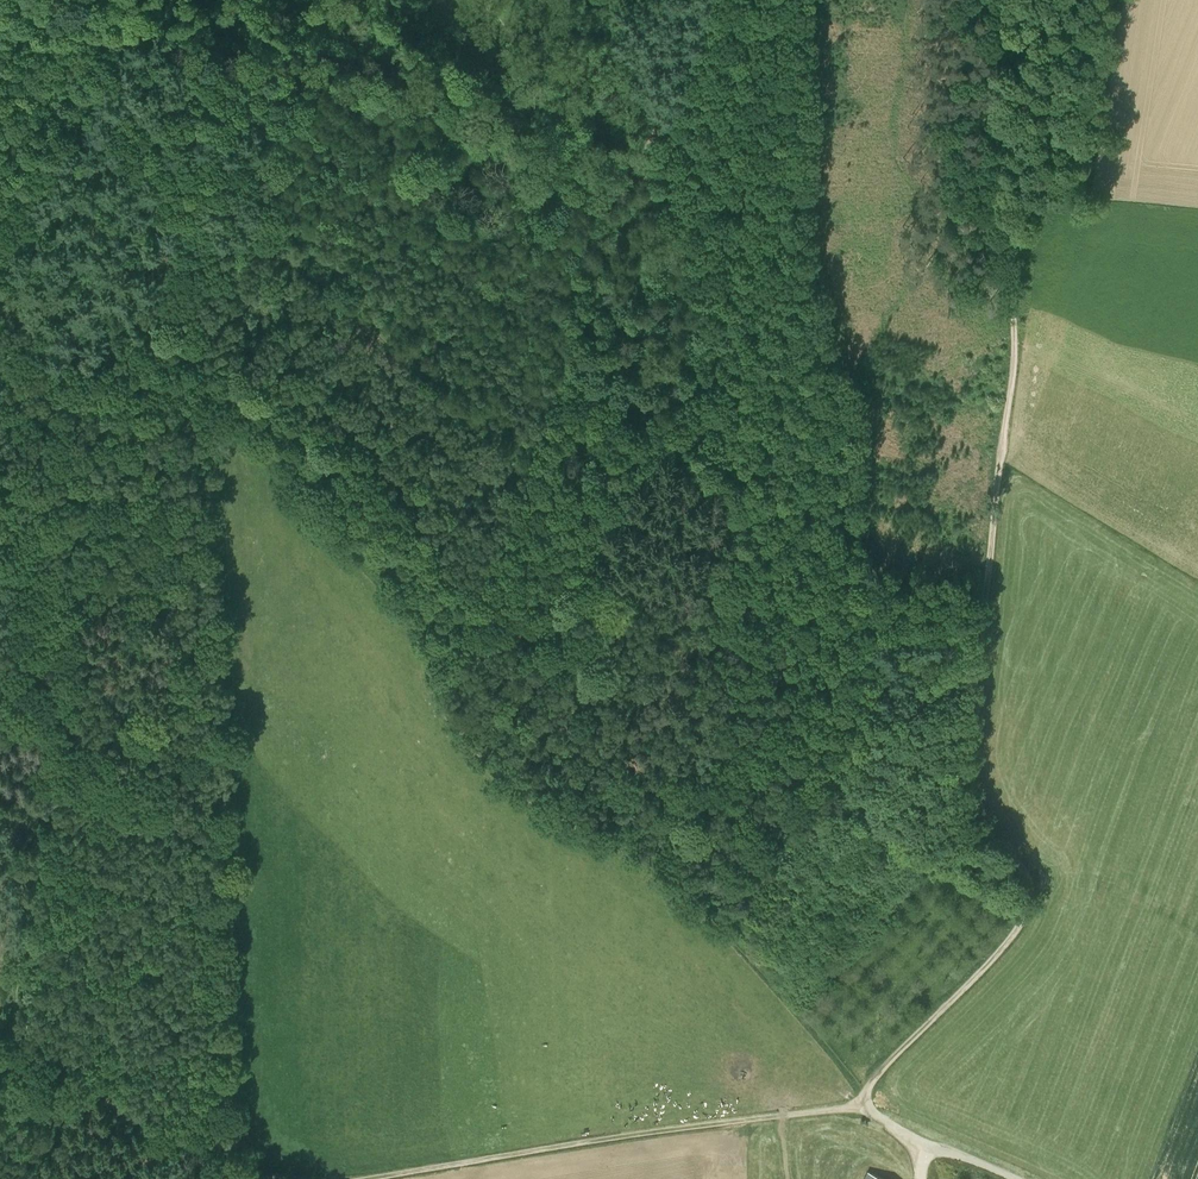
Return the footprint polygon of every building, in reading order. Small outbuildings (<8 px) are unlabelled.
[(868,1171),(864,1178),(885,1178),(868,1171)]
